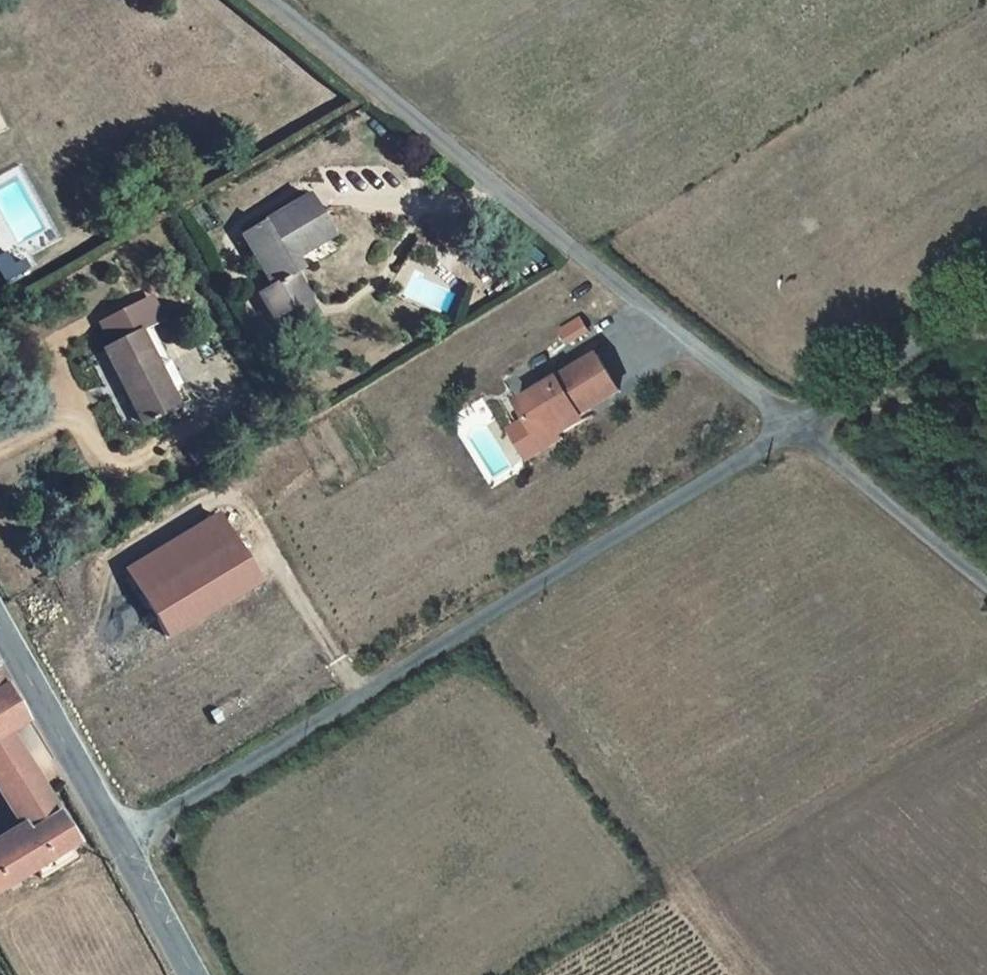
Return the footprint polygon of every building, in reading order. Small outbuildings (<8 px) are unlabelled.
[(283,260),(276,247),(288,240),(321,224),(295,178),(226,218),(259,274),(283,260)] [(283,260),(295,253),(288,240),(276,247),(283,260)] [(11,256),(5,246),(0,249),(0,262),(11,256)] [(121,316),(157,391),(169,385),(132,311),(121,316)] [(122,408),(157,391),(121,316),(86,333),(122,408)] [(603,372),(581,338),(499,387),(509,404),(497,412),(514,441),(547,421),(540,409),(603,372)] [(168,639),(264,584),(221,509),(125,565),(168,639)] [(12,858),(22,851),(48,835),(59,828),(0,737),(0,801),(11,819),(0,825),(0,865),(12,858)] [(22,851),(29,863),(55,847),(48,835),(22,851)] [(19,869),(29,863),(22,851),(12,858),(19,869)]
